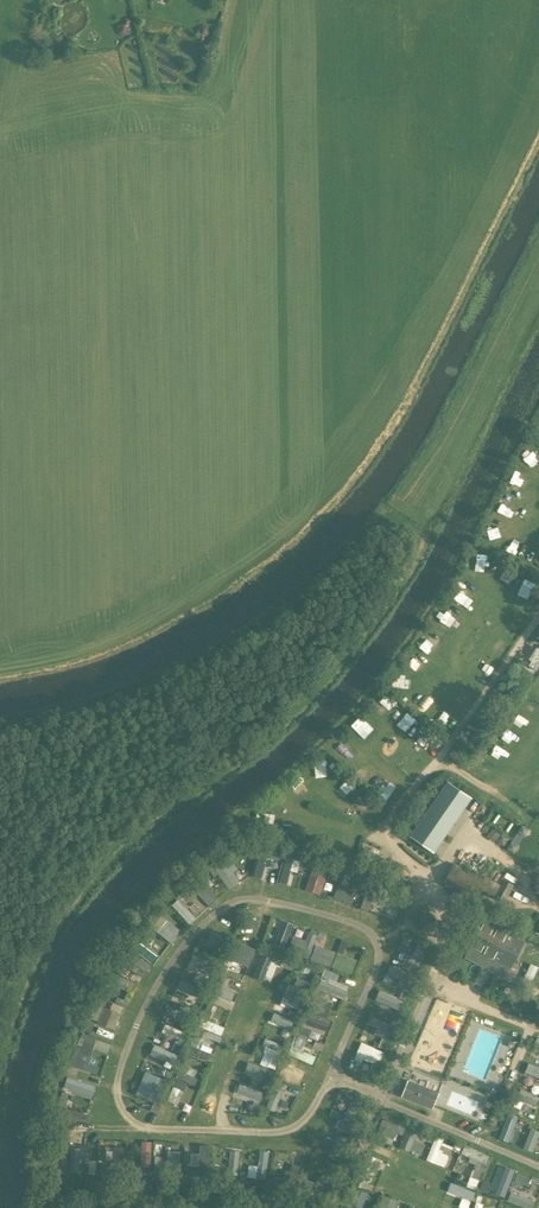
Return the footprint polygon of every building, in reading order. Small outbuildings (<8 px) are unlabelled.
[(531,662),(528,666),(536,671),(538,667),(538,650),(531,662)] [(349,793),(357,786),(351,779),(343,786),(349,793)] [(433,853),(453,824),(430,807),(409,837),(433,853)] [(384,856),(366,848),(362,857),(380,865),(384,856)] [(257,851),(252,874),(261,876),(266,853),(257,851)] [(233,852),(213,865),(229,889),(241,882),(234,872),(237,867),(232,859),(236,857),(233,852)] [(285,854),(277,881),(291,885),(290,888),(305,892),(311,871),(302,868),(305,859),(285,854)] [(484,877),(483,879),(453,864),(441,886),(472,902),(478,890),(493,898),(500,886),(484,877)] [(320,895),(328,872),(314,867),(306,890),(320,895)] [(334,897),(349,902),(357,881),(341,875),(334,897)] [(214,891),(200,876),(189,886),(209,907),(217,899),(212,893),(214,891)] [(385,903),(389,891),(369,883),(360,908),(369,911),(373,898),(385,903)] [(176,904),(194,923),(200,916),(182,898),(176,904)] [(287,947),(297,923),(286,919),(277,943),(287,947)] [(510,970),(525,942),(481,919),(466,947),(510,970)] [(175,939),(181,931),(167,920),(158,933),(172,944),(176,939),(175,939)] [(227,938),(210,932),(205,945),(223,952),(227,938)] [(293,936),(288,952),(309,960),(317,935),(309,932),(306,940),(304,940),(293,936)] [(413,947),(414,938),(405,937),(404,946),(413,947)] [(137,939),(131,947),(150,962),(156,954),(137,939)] [(340,951),(346,952),(349,941),(343,939),(340,951)] [(228,959),(248,967),(255,949),(234,941),(228,959)] [(419,968),(428,947),(417,942),(411,957),(406,954),(401,967),(414,972),(416,967),(419,968)] [(336,952),(316,945),(311,960),(331,968),(336,952)] [(142,977),(151,966),(128,949),(120,961),(142,977)] [(271,980),(276,964),(279,965),(282,956),(266,951),(258,977),(271,980)] [(357,961),(338,953),(332,967),(352,974),(357,961)] [(218,965),(193,955),(188,967),(213,977),(218,965)] [(283,966),(294,968),(295,962),(285,960),(283,966)] [(391,965),(387,975),(409,984),(413,974),(391,965)] [(306,987),(309,980),(300,977),(297,984),(306,987)] [(182,978),(178,986),(200,997),(204,988),(182,978)] [(321,979),(318,987),(343,997),(346,988),(321,979)] [(109,997),(114,987),(106,983),(101,994),(100,993),(98,996),(109,1001),(110,998),(109,997)] [(307,991),(289,983),(281,1002),(299,1010),(307,991)] [(219,1005),(231,1010),(237,993),(234,991),(232,995),(216,988),(213,995),(211,994),(207,1003),(218,1007),(219,1005)] [(380,990),(376,999),(399,1009),(403,1000),(380,990)] [(327,1020),(333,1004),(313,997),(308,1013),(327,1020)] [(196,1010),(181,1004),(175,1019),(191,1025),(196,1010)] [(121,1013),(104,1006),(97,1022),(114,1029),(121,1013)] [(291,1030),(296,1020),(280,1012),(275,1022),(291,1030)] [(395,1027),(371,1016),(367,1024),(377,1028),(374,1035),(389,1041),(395,1027)] [(224,1035),(228,1026),(213,1020),(209,1029),(224,1035)] [(185,1041),(189,1032),(169,1023),(165,1031),(185,1041)] [(292,1054),(315,1064),(319,1056),(302,1049),(307,1038),(301,1036),(292,1054)] [(263,1045),(278,1047),(279,1040),(264,1038),(263,1045)] [(211,1060),(216,1049),(198,1040),(193,1052),(211,1060)] [(174,1043),(171,1050),(178,1054),(181,1046),(174,1043)] [(280,1043),(277,1049),(267,1046),(261,1063),(276,1068),(284,1045),(280,1043)] [(384,1053),(361,1043),(353,1061),(361,1064),(363,1059),(373,1064),(370,1070),(376,1072),(384,1053)] [(77,1044),(70,1065),(97,1074),(100,1067),(89,1063),(92,1053),(82,1050),(83,1046),(77,1044)] [(179,1055),(157,1046),(151,1060),(173,1069),(179,1055)] [(271,1079),(274,1070),(250,1061),(246,1070),(271,1079)] [(176,1078),(194,1086),(197,1080),(185,1074),(189,1067),(183,1064),(176,1078)] [(526,1067),(523,1077),(538,1082),(538,1071),(526,1067)] [(302,1086),(306,1078),(285,1069),(282,1077),(302,1086)] [(167,1070),(164,1077),(170,1079),(173,1073),(167,1070)] [(166,1081),(146,1072),(136,1095),(156,1103),(166,1081)] [(67,1076),(64,1085),(91,1094),(94,1085),(67,1076)] [(432,1110),(439,1093),(408,1080),(400,1098),(432,1110)] [(239,1092),(263,1102),(266,1093),(243,1083),(239,1092)] [(520,1089),(516,1098),(535,1106),(538,1098),(520,1089)] [(332,1114),(355,1124),(365,1102),(354,1097),(347,1113),(334,1107),(332,1114)] [(256,1101),(252,1113),(259,1114),(262,1103),(256,1101)] [(160,1106),(153,1104),(151,1111),(157,1113),(160,1106)] [(88,1123),(90,1114),(61,1107),(55,1133),(63,1135),(65,1128),(70,1130),(75,1125),(77,1120),(88,1123)] [(502,1137),(512,1141),(522,1116),(512,1112),(502,1137)] [(352,1131),(354,1123),(340,1119),(338,1126),(352,1131)] [(400,1127),(383,1120),(380,1126),(381,1127),(378,1133),(395,1140),(398,1133),(404,1136),(406,1131),(400,1128),(400,1127)] [(423,1133),(409,1127),(400,1148),(410,1153),(415,1141),(420,1138),(423,1133)] [(538,1142),(538,1130),(532,1127),(524,1147),(536,1151),(538,1142)] [(337,1133),(329,1156),(341,1160),(349,1137),(337,1133)] [(445,1140),(437,1137),(428,1161),(446,1168),(450,1156),(444,1153),(444,1151),(441,1150),(445,1140)] [(166,1148),(154,1148),(154,1142),(140,1141),(139,1164),(165,1165),(166,1148)] [(198,1166),(190,1166),(187,1165),(186,1175),(208,1176),(209,1146),(199,1145),(199,1154),(198,1166)] [(468,1145),(465,1153),(489,1163),(493,1155),(468,1145)] [(71,1147),(69,1171),(78,1172),(80,1147),(71,1147)] [(122,1176),(125,1148),(114,1147),(112,1161),(110,1160),(109,1167),(102,1167),(101,1174),(122,1176)] [(230,1150),(228,1174),(236,1175),(239,1151),(230,1150)] [(257,1150),(254,1178),(265,1179),(267,1151),(257,1150)] [(181,1152),(168,1151),(166,1173),(181,1174),(182,1164),(180,1164),(181,1152)] [(510,1193),(518,1169),(499,1163),(491,1187),(510,1193)] [(293,1190),(301,1167),(293,1164),(290,1172),(286,1171),(284,1178),(275,1175),(272,1182),(293,1190)] [(482,1178),(486,1171),(477,1167),(474,1174),(482,1178)] [(520,1173),(517,1181),(530,1187),(534,1179),(520,1173)] [(469,1186),(478,1189),(482,1179),(473,1175),(469,1186)] [(460,1207),(471,1207),(478,1193),(454,1181),(450,1188),(466,1197),(460,1207)] [(368,1194),(356,1190),(351,1205),(359,1207),(363,1207),(368,1194)] [(532,1207),(535,1207),(538,1199),(514,1190),(510,1200),(532,1207)] [(400,1202),(384,1196),(379,1207),(398,1207),(400,1202)]
